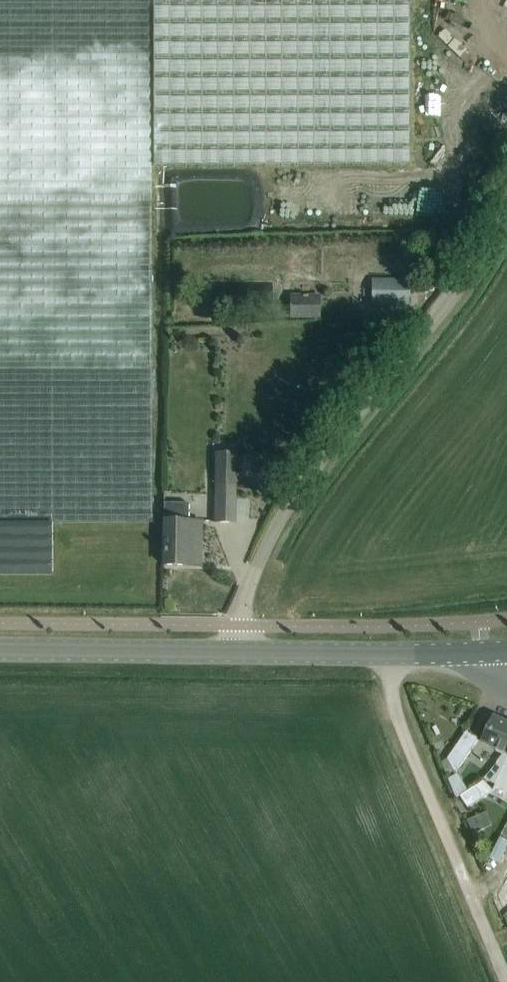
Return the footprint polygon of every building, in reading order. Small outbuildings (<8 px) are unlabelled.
[(152,503),(151,189),(148,0),(0,0),(0,523),(51,523),(152,523),(152,503)] [(154,166),(413,166),(412,0),(154,0),(154,166)] [(406,280),(386,279),(370,279),(369,290),(360,290),(360,300),(406,302),(406,280)] [(290,295),(290,317),(319,317),(320,295),(290,295)] [(216,453),(214,522),(234,523),(235,454),(216,453)] [(185,559),(199,559),(200,522),(188,522),(188,503),(163,503),(162,565),(185,566),(185,559)] [(0,523),(0,575),(51,575),(51,523),(0,523)] [(506,760),(506,722),(493,716),(493,717),(497,719),(486,743),(498,749),(497,751),(504,754),(500,764),(498,763),(485,779),(494,783),(496,784),(506,760)] [(467,731),(448,759),(456,772),(479,740),(467,731)] [(494,783),(496,785),(493,790),(484,781),(461,796),(468,808),(493,792),(491,795),(505,801),(506,797),(506,760),(496,784),(494,783)]
